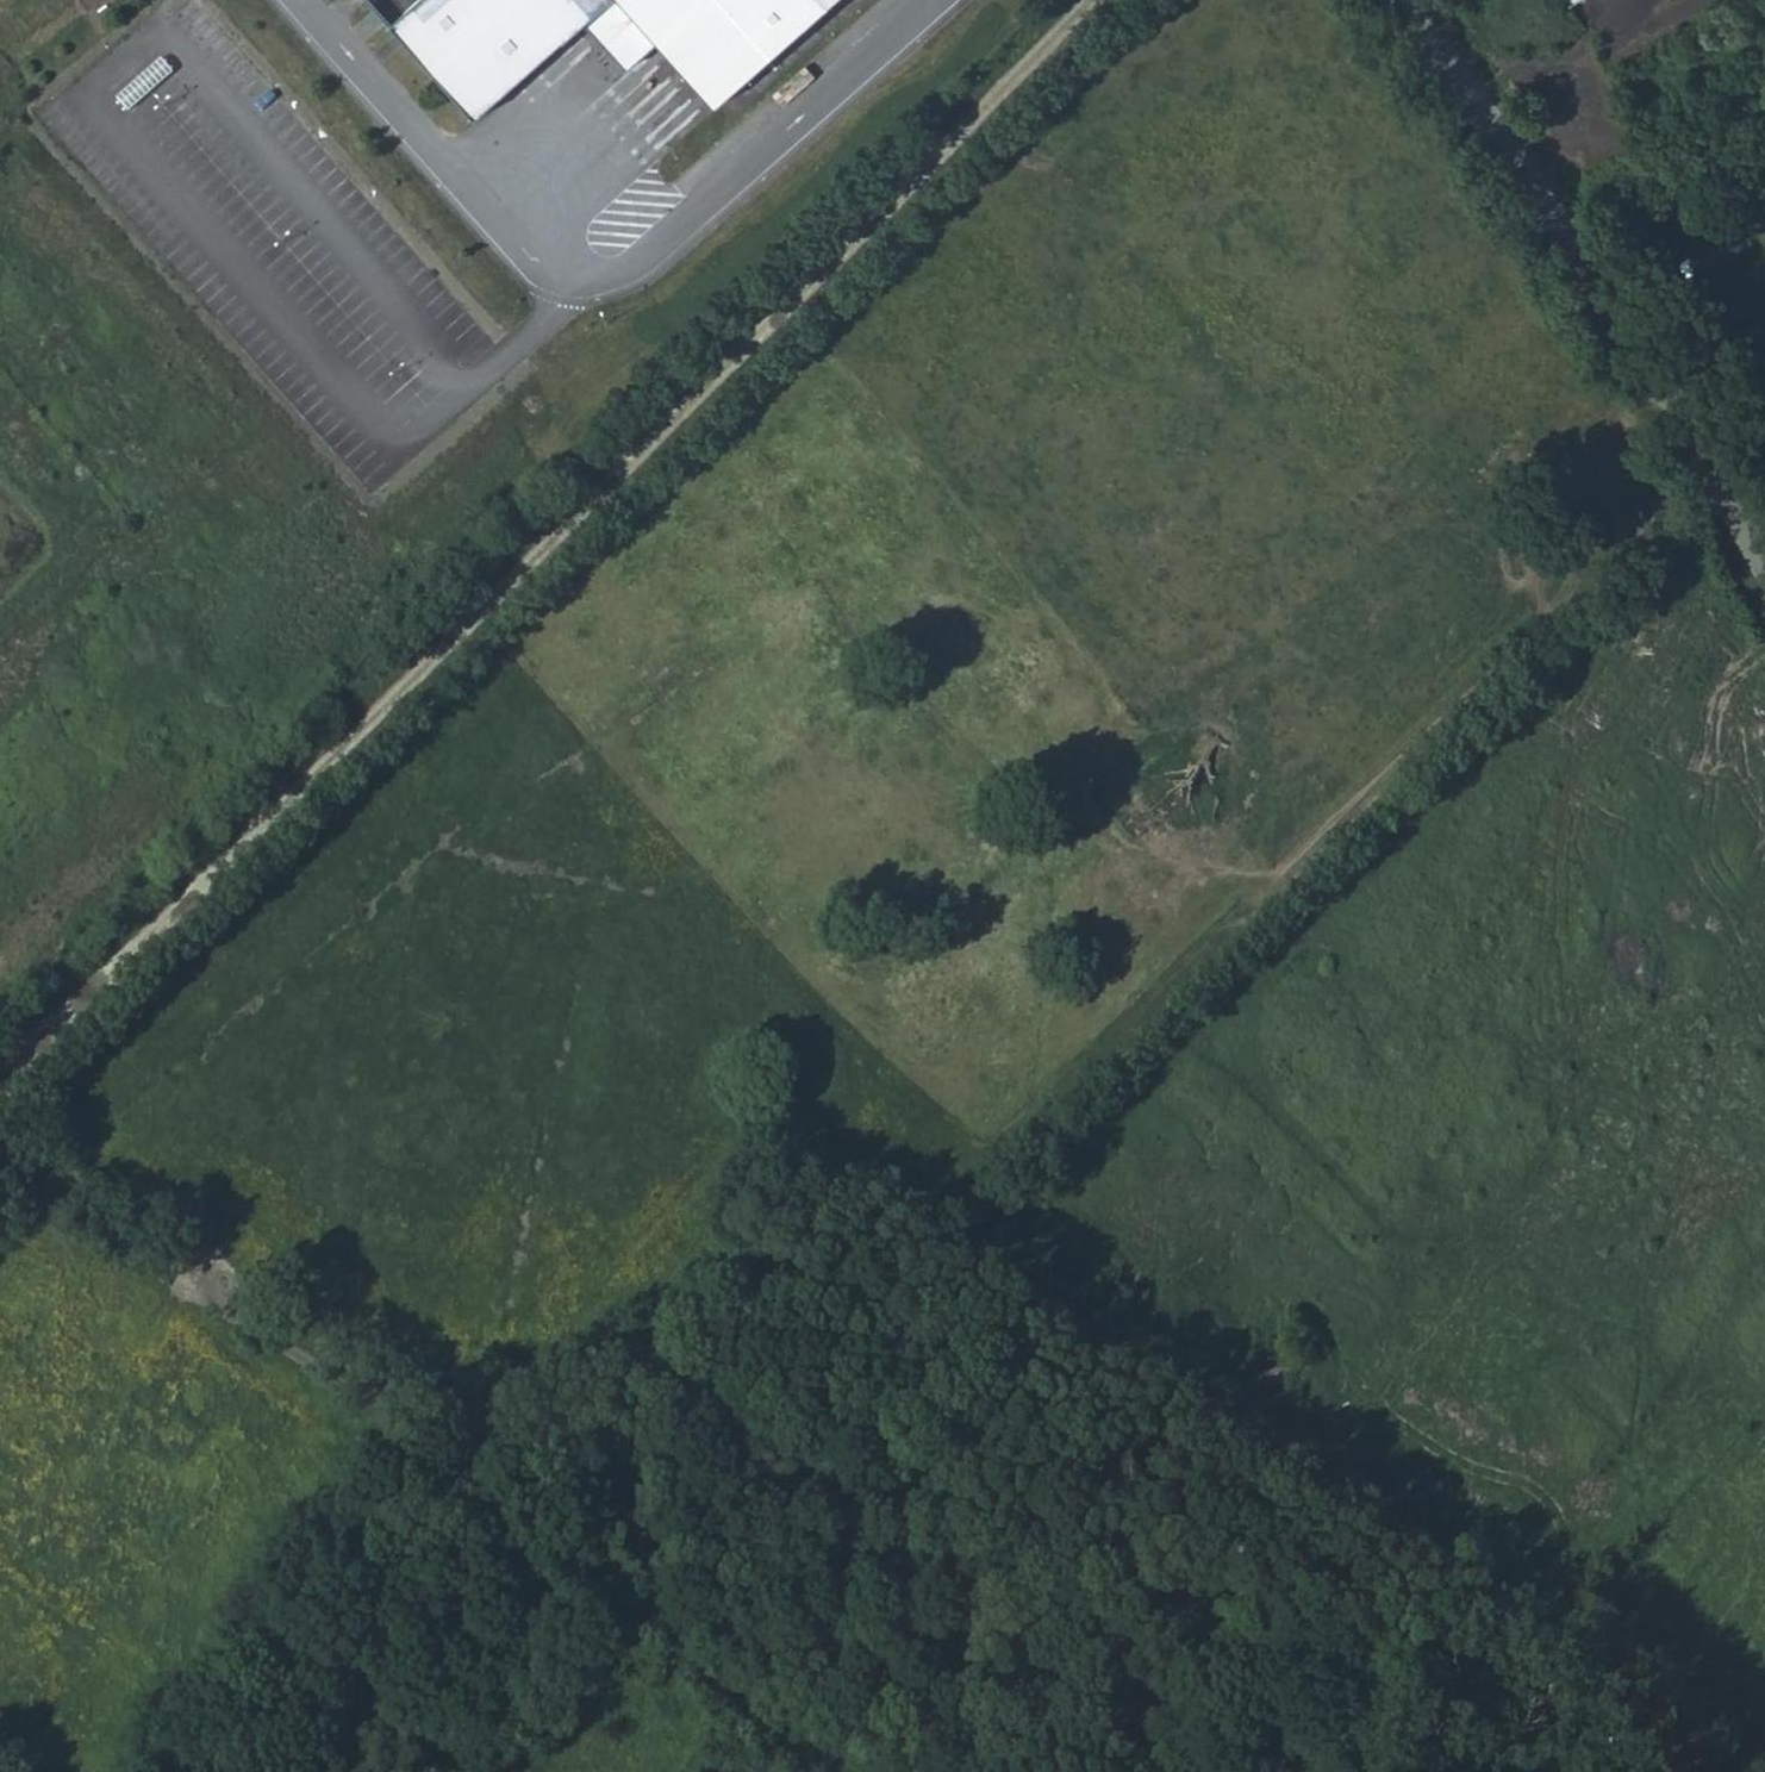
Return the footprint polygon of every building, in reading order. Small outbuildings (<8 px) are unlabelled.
[(507,116),(628,0),(396,0),(507,116)] [(748,93),(845,0),(658,0),(748,93)] [(1569,9),(1584,0),(1565,0),(1569,9)]
